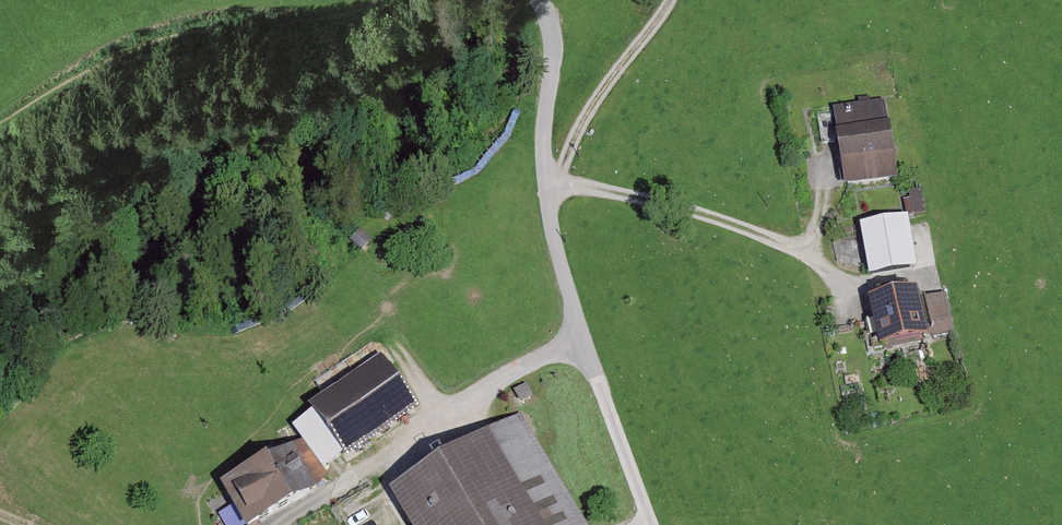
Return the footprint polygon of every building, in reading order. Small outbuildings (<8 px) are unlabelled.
[(884,101),(832,110),(846,192),(898,183),(884,101)] [(909,223),(862,230),(870,282),(918,275),(909,223)] [(916,297),(871,306),(881,352),(955,336),(947,298),(920,304),(916,297)] [(382,360),(310,411),(312,414),(343,456),(347,462),(419,410),(382,360)] [(219,493),(238,524),(269,524),(319,495),(326,478),(324,473),(343,456),(312,414),(293,430),(302,443),(219,493)] [(524,419),(390,500),(406,524),(588,524),(524,419)]
